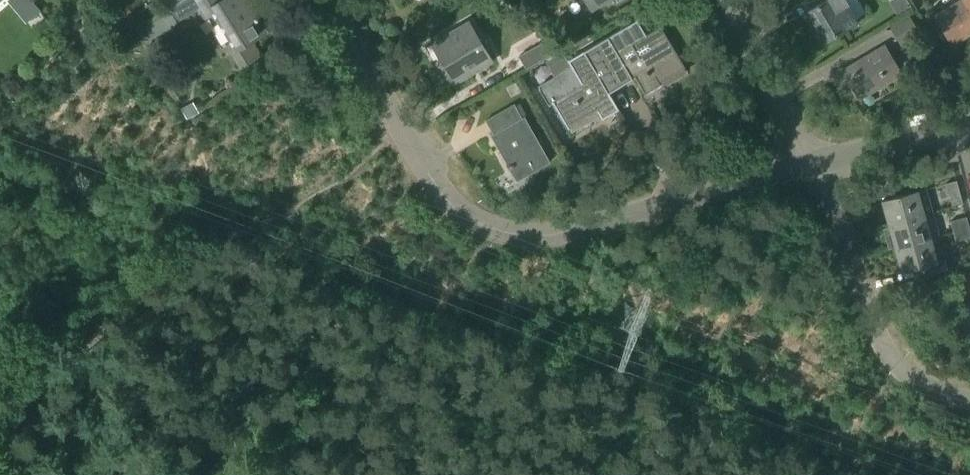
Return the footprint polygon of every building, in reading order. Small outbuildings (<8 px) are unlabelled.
[(40,11),(31,0),(8,0),(7,1),(26,24),(40,11)] [(177,25),(176,23),(199,9),(207,4),(204,0),(187,0),(168,11),(169,12),(137,32),(145,44),(177,25)] [(199,9),(206,20),(213,16),(234,48),(229,52),(239,66),(259,53),(251,42),(267,31),(247,0),(224,0),(220,2),(219,0),(204,0),(207,4),(199,9)] [(592,10),(609,0),(586,0),(592,10)] [(808,12),(825,42),(846,30),(846,29),(857,23),(844,0),(828,0),(808,12)] [(910,7),(906,0),(894,0),(890,2),(898,14),(910,7)] [(969,33),(969,12),(962,0),(935,16),(952,44),(969,33)] [(153,3),(144,7),(148,14),(157,9),(153,3)] [(685,68),(660,26),(659,27),(660,28),(646,36),(637,20),(595,45),(603,58),(620,87),(635,78),(645,95),(661,86),(659,82),(683,68),(684,69),(685,68)] [(455,84),(492,63),(469,23),(432,44),(455,84)] [(553,52),(560,48),(554,37),(546,42),(553,52)] [(553,52),(546,42),(545,43),(545,42),(519,57),(526,69),(552,54),(551,53),(553,52)] [(609,94),(620,87),(603,58),(595,45),(568,61),(573,70),(540,89),(540,88),(539,89),(549,107),(550,106),(550,105),(553,104),(568,130),(569,129),(568,129),(597,112),(602,120),(619,111),(609,94)] [(859,100),(900,75),(884,48),(842,73),(859,100)] [(188,105),(182,109),(188,117),(199,111),(195,107),(188,105)] [(523,120),(515,106),(487,121),(495,135),(492,137),(517,182),(550,163),(525,118),(523,120)] [(952,208),(963,205),(957,182),(946,185),(952,208)] [(888,225),(932,213),(925,190),(881,202),(888,225)] [(894,250),(931,240),(930,239),(938,237),(932,213),(888,225),(890,235),(885,237),(889,250),(894,249),(894,250)] [(953,234),(969,229),(966,218),(950,222),(953,234)] [(969,239),(969,231),(969,229),(953,234),(956,243),(969,239)] [(937,262),(931,240),(894,250),(901,273),(922,267),(925,278),(948,271),(945,260),(937,262)]
